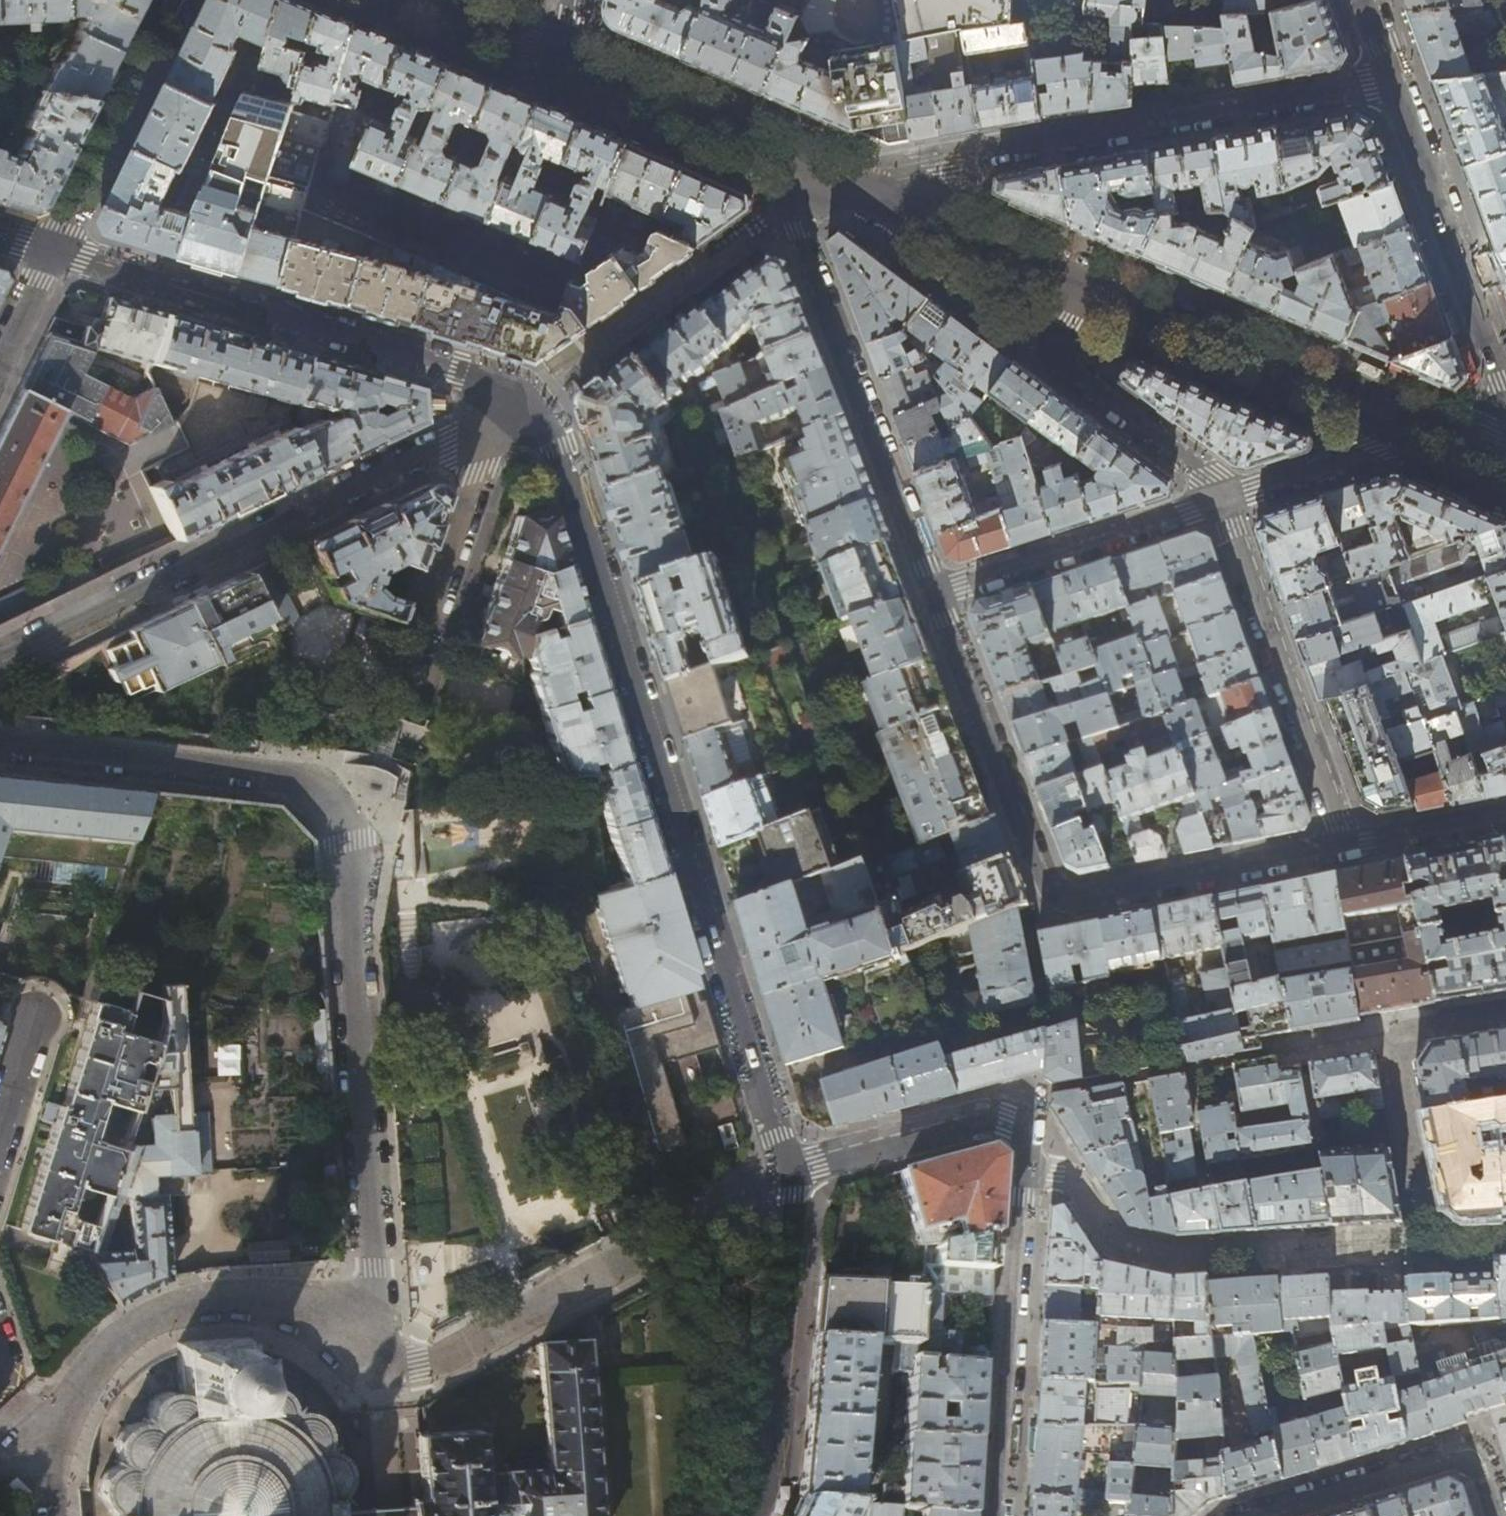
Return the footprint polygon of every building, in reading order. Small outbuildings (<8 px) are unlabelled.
[(60,0),(0,0),(0,24),(9,24),(9,31),(20,31),(20,29),(29,29),(29,23),(35,23),(35,28),(40,27),(40,23),(58,22),(61,18),(61,17),(60,0)] [(61,17),(61,18),(63,44),(73,39),(75,34),(116,52),(131,20),(141,0),(60,0),(61,17)] [(196,24),(220,34),(217,42),(238,51),(245,54),(250,42),(241,38),(242,34),(269,45),(282,0),(207,0),(196,24)] [(269,45),(265,56),(264,62),(258,80),(264,81),(268,70),(283,74),(289,83),(298,85),(320,10),(303,2),(298,0),(282,0),(269,45)] [(606,7),(606,10),(606,13),(607,15),(608,19),(611,23),(613,25),(615,27),(617,28),(647,41),(651,43),(682,56),(703,8),(684,0),(681,7),(666,0),(607,0),(606,7)] [(703,8),(682,56),(691,60),(766,92),(788,40),(798,16),(777,5),(769,24),(771,25),(768,31),(728,13),(730,6),(732,8),(736,0),(706,0),(703,8)] [(799,16),(798,16),(788,40),(806,37),(817,36),(825,34),(831,62),(831,63),(837,97),(849,95),(857,129),(908,121),(892,41),(923,35),(954,30),(954,28),(962,28),(962,29),(1012,22),(1013,0),(806,0),(799,16)] [(1029,0),(1013,0),(1012,22),(1025,20),(1029,0)] [(1087,5),(1085,13),(1111,16),(1111,60),(1116,60),(1131,61),(1131,39),(1130,24),(1144,25),(1145,5),(1147,5),(1147,0),(1088,0),(1087,5)] [(1212,14),(1222,13),(1224,13),(1247,13),(1264,13),(1271,11),(1271,0),(1212,0),(1212,14)] [(1328,0),(1315,0),(1288,7),(1271,11),(1279,54),(1254,51),(1247,13),(1224,13),(1222,13),(1225,26),(1231,58),(1236,84),(1278,76),(1340,65),(1347,52),(1342,38),(1328,0)] [(1483,6),(1480,0),(1402,0),(1406,10),(1483,6)] [(1484,8),(1483,6),(1406,10),(1418,41),(1432,79),(1473,76),(1460,40),(1475,35),(1473,30),(1478,28),(1476,22),(1478,22),(1479,22),(1481,21),(1482,20),(1483,19),(1484,18),(1484,16),(1485,14),(1484,12),(1484,10),(1484,8)] [(347,21),(320,10),(298,85),(293,101),(302,103),(305,96),(332,105),(333,101),(356,25),(347,21)] [(1025,20),(1012,22),(962,29),(967,53),(1022,45),(1026,70),(1004,73),(1006,82),(1001,83),(1000,77),(996,78),(997,83),(990,84),(989,76),(971,79),(980,129),(1011,123),(1043,118),(1032,60),(1031,52),(1025,20)] [(1037,23),(1025,20),(1031,52),(1041,50),(1042,58),(1032,60),(1043,118),(1058,115),(1078,111),(1091,109),(1091,59),(1085,58),(1085,30),(1035,33),(1037,23)] [(220,34),(196,24),(182,52),(169,80),(214,101),(226,77),(230,79),(233,72),(229,70),(238,51),(217,42),(220,34)] [(367,29),(356,25),(333,101),(356,108),(361,90),(356,88),(358,84),(355,75),(361,73),(363,79),(386,88),(405,46),(367,29)] [(1162,25),(1163,36),(1165,60),(1197,57),(1193,26),(1162,25)] [(1212,27),(1193,26),(1197,57),(1198,65),(1231,58),(1225,26),(1212,26),(1212,27)] [(961,67),(954,30),(923,35),(930,69),(933,91),(941,135),(956,133),(972,130),(961,67)] [(104,77),(116,52),(75,34),(73,39),(67,52),(62,54),(57,64),(53,64),(52,65),(52,66),(51,68),(39,93),(92,101),(104,77)] [(822,58),(831,62),(825,34),(817,36),(819,48),(825,52),(822,58)] [(922,70),(930,69),(923,35),(892,41),(908,121),(911,140),(924,138),(941,135),(933,91),(913,94),(907,62),(920,60),(922,70)] [(1163,36),(1131,39),(1131,61),(1132,82),(1167,80),(1165,60),(1163,36)] [(9,37),(0,38),(0,49),(10,48),(9,37)] [(799,59),(806,37),(788,40),(766,92),(808,109),(856,130),(857,130),(857,129),(849,95),(837,97),(831,63),(826,63),(823,70),(817,67),(819,62),(810,58),(808,63),(799,59)] [(440,61),(405,46),(386,88),(405,97),(401,106),(398,107),(388,128),(371,121),(371,122),(351,166),(396,185),(415,143),(417,139),(408,135),(420,109),(429,112),(449,65),(440,61)] [(1505,73),(1505,55),(1483,56),(1487,69),(1476,70),(1476,76),(1505,73)] [(1132,82),(1131,61),(1116,60),(1116,74),(1115,73),(1113,72),(1111,72),(1109,72),(1107,73),(1106,74),(1106,60),(1091,59),(1091,109),(1110,106),(1132,102),(1132,82)] [(429,112),(421,129),(427,132),(421,145),(415,143),(396,185),(486,224),(505,180),(499,178),(504,165),(510,168),(518,151),(539,103),(527,98),(465,71),(449,65),(429,112)] [(969,66),(961,67),(972,130),(980,129),(971,79),(969,66)] [(1476,76),(1473,76),(1432,79),(1461,157),(1495,250),(1505,250),(1505,137),(1493,101),(1503,99),(1504,101),(1505,101),(1505,73),(1476,76)] [(214,101),(169,80),(161,96),(143,132),(136,146),(185,169),(188,171),(188,172),(207,181),(210,174),(186,163),(216,102),(214,101)] [(269,180),(283,136),(289,113),(292,104),(245,92),(210,174),(207,181),(196,206),(195,210),(181,255),(215,266),(241,273),(269,180)] [(78,129),(92,101),(39,93),(23,126),(29,130),(23,142),(42,152),(50,137),(69,148),(78,129)] [(550,108),(539,103),(518,151),(527,155),(515,182),(506,178),(505,180),(486,224),(531,243),(551,197),(534,190),(543,168),(542,165),(545,156),(565,165),(583,122),(550,108)] [(329,116),(326,124),(319,149),(313,171),(343,184),(351,166),(371,122),(345,112),(340,120),(329,116)] [(326,124),(289,113),(283,136),(319,149),(326,124)] [(1323,119),(1278,127),(1284,160),(1281,160),(1287,193),(1291,192),(1290,188),(1319,175),(1322,185),(1321,186),(1319,189),(1325,203),(1328,202),(1340,199),(1394,180),(1381,144),(1373,121),(1359,114),(1323,119)] [(588,116),(585,123),(610,133),(613,127),(588,116)] [(857,129),(867,151),(910,142),(908,121),(857,129)] [(585,123),(583,122),(565,165),(584,173),(580,182),(576,183),(567,204),(551,197),(531,243),(579,264),(595,223),(584,218),(598,186),(608,190),(627,141),(619,137),(610,133),(585,123)] [(1240,133),(1213,138),(1226,211),(1253,228),(1255,227),(1250,197),(1247,195),(1244,196),(1242,183),(1242,184),(1244,185),(1246,185),(1247,185),(1249,185),(1250,190),(1257,191),(1260,194),(1279,190),(1280,194),(1287,193),(1281,160),(1284,160),(1278,127),(1240,133)] [(69,148),(50,137),(42,152),(23,142),(18,140),(14,146),(20,149),(14,161),(8,159),(0,183),(0,204),(15,208),(27,212),(41,206),(69,148)] [(1168,146),(1149,149),(1161,213),(1179,212),(1174,187),(1175,186),(1180,185),(1182,188),(1193,186),(1195,182),(1200,182),(1203,185),(1206,205),(1187,206),(1188,212),(1226,211),(1213,138),(1168,146)] [(652,151),(627,141),(608,190),(602,204),(612,208),(616,198),(661,218),(684,165),(652,151)] [(185,169),(136,146),(124,173),(110,201),(133,211),(137,201),(148,206),(151,197),(163,201),(176,172),(182,174),(185,169)] [(1106,157),(1062,165),(1072,222),(1104,236),(1144,253),(1161,213),(1149,149),(1106,157)] [(684,165),(661,218),(681,226),(676,237),(698,247),(751,208),(749,193),(746,191),(711,176),(704,173),(684,165)] [(1035,206),(1072,222),(1062,165),(1034,170),(999,176),(998,190),(1035,206)] [(713,170),(711,176),(746,191),(749,185),(713,170)] [(307,190),(269,180),(241,273),(263,279),(283,285),(296,237),(303,209),(302,208),(307,190)] [(1400,195),(1394,180),(1340,199),(1348,220),(1343,222),(1340,218),(1334,221),(1346,251),(1411,225),(1400,195)] [(161,207),(163,201),(151,197),(148,206),(137,201),(133,211),(110,201),(101,220),(107,234),(139,243),(181,255),(195,210),(189,208),(187,214),(168,207),(161,207)] [(1285,217),(1291,215),(1290,208),(1283,210),(1285,217)] [(1226,211),(1188,212),(1179,212),(1161,213),(1144,253),(1188,272),(1228,289),(1248,241),(1253,228),(1226,211)] [(1421,253),(1411,225),(1346,251),(1343,252),(1347,262),(1353,260),(1355,265),(1364,261),(1373,286),(1359,291),(1365,307),(1431,280),(1421,253)] [(670,267),(698,247),(676,237),(657,228),(653,233),(645,251),(639,255),(622,248),(588,273),(589,273),(588,275),(589,278),(590,280),(583,285),(571,280),(564,302),(575,305),(589,326),(607,312),(670,267)] [(900,331),(904,329),(929,296),(893,269),(868,251),(840,231),(828,240),(851,300),(867,342),(900,331)] [(321,244),(296,237),(283,285),(315,295),(351,305),(364,257),(336,249),(338,243),(323,238),(321,244)] [(1276,254),(1248,241),(1228,289),(1251,299),(1274,308),(1284,284),(1281,275),(1308,264),(1300,245),(1276,254)] [(392,260),(408,264),(410,256),(395,249),(392,260)] [(1495,250),(1500,263),(1505,278),(1505,250),(1495,250)] [(1334,255),(1308,264),(1281,275),(1284,284),(1274,308),(1309,323),(1348,340),(1360,309),(1365,307),(1359,291),(1349,295),(1334,255)] [(432,276),(364,257),(351,305),(388,316),(420,326),(433,277),(432,276)] [(740,290),(706,315),(728,346),(754,323),(768,356),(813,339),(798,299),(787,271),(772,267),(740,290)] [(460,284),(433,277),(420,326),(454,336),(488,345),(508,298),(479,290),(480,286),(462,279),(460,284)] [(1431,280),(1365,307),(1360,309),(1348,340),(1369,349),(1391,359),(1453,337),(1441,305),(1431,280)] [(941,305),(929,296),(904,329),(917,345),(923,354),(953,315),(941,305)] [(98,330),(53,318),(35,355),(18,390),(60,410),(128,442),(132,440),(165,423),(170,421),(148,372),(146,372),(133,399),(84,376),(92,349),(93,349),(93,347),(150,364),(150,363),(165,314),(134,305),(107,297),(98,330)] [(555,312),(508,298),(488,345),(502,350),(540,361),(573,337),(589,326),(575,305),(564,302),(563,302),(560,310),(555,312)] [(176,540),(222,518),(332,465),(419,423),(417,387),(372,374),(289,350),(192,322),(165,314),(150,363),(196,377),(194,381),(149,367),(148,372),(170,421),(176,419),(189,447),(142,471),(172,534),(174,534),(176,540)] [(730,349),(728,346),(706,315),(671,340),(639,364),(669,406),(684,394),(678,387),(692,377),(699,377),(706,372),(706,367),(730,349)] [(969,326),(953,315),(923,354),(927,359),(927,360),(935,349),(948,360),(945,364),(938,359),(933,366),(937,373),(946,383),(948,387),(985,338),(969,326)] [(1348,340),(1309,323),(1306,331),(1345,347),(1348,340)] [(908,349),(900,331),(867,342),(873,358),(880,376),(927,359),(923,354),(917,345),(908,349)] [(1458,351),(1453,337),(1391,359),(1456,386),(1467,376),(1458,351)] [(999,348),(985,338),(948,387),(952,391),(970,416),(974,412),(983,400),(969,388),(974,381),(989,392),(1015,360),(999,348)] [(819,354),(813,339),(768,356),(696,384),(700,395),(719,388),(725,403),(720,405),(718,399),(704,404),(708,416),(719,412),(826,371),(819,354)] [(1182,422),(1210,443),(1219,421),(1214,419),(1223,395),(1179,376),(1136,357),(1124,379),(1182,422)] [(933,366),(927,360),(927,359),(880,376),(887,395),(895,414),(952,391),(948,387),(946,383),(940,385),(936,381),(934,381),(934,380),(934,378),(932,376),(930,376),(937,373),(933,366)] [(1032,373),(1015,360),(989,392),(983,400),(974,412),(1011,440),(1017,438),(1023,431),(1054,389),(1032,373)] [(669,406),(639,364),(589,400),(587,401),(585,403),(583,407),(582,411),(582,415),(590,440),(607,495),(664,477),(651,435),(642,434),(641,430),(640,427),(653,418),(655,420),(671,408),(669,406)] [(841,410),(826,371),(719,412),(727,428),(714,433),(723,456),(735,452),(737,458),(759,450),(750,426),(759,422),(760,425),(797,411),(803,428),(798,430),(800,434),(801,434),(844,418),(841,410)] [(1078,456),(1079,454),(1102,425),(1078,407),(1054,389),(1023,431),(1035,470),(1040,468),(1047,466),(1078,456)] [(18,390),(0,428),(0,532),(60,410),(18,390)] [(970,416),(952,391),(895,414),(900,427),(905,442),(940,428),(952,424),(970,416)] [(1219,421),(1210,443),(1223,453),(1236,463),(1251,465),(1269,459),(1308,447),(1309,431),(1247,405),(1223,395),(1214,419),(1219,421)] [(993,446),(970,416),(952,424),(956,433),(944,438),(940,428),(905,442),(911,457),(916,470),(958,457),(966,454),(984,448),(993,446)] [(844,418),(801,434),(806,444),(798,447),(803,458),(781,467),(784,473),(772,478),(778,492),(860,461),(851,438),(844,418)] [(142,462),(176,445),(165,423),(132,440),(142,462)] [(1102,425),(1079,454),(1096,462),(1109,471),(1106,476),(1083,480),(1095,517),(1129,507),(1171,493),(1173,478),(1137,451),(1102,425)] [(1017,438),(1011,440),(993,446),(984,448),(989,459),(995,477),(992,478),(998,495),(1014,543),(1032,538),(1054,531),(1035,470),(1023,431),(1017,438)] [(989,459),(984,448),(966,454),(971,465),(989,459)] [(1078,456),(1047,466),(1052,481),(1045,483),(1040,468),(1035,470),(1054,531),(1070,525),(1095,517),(1083,480),(1076,459),(1078,456)] [(979,515),(958,457),(916,470),(927,500),(939,531),(979,515)] [(860,461),(778,492),(780,497),(791,492),(806,529),(807,529),(876,502),(867,481),(860,461)] [(1381,475),(1357,483),(1371,520),(1379,540),(1389,566),(1404,602),(1404,603),(1406,603),(1505,567),(1505,516),(1469,500),(1452,492),(1424,480),(1398,470),(1381,475)] [(1428,470),(1424,480),(1452,492),(1469,500),(1474,490),(1428,470)] [(667,487),(664,477),(607,495),(615,519),(623,543),(638,591),(668,581),(666,577),(697,568),(686,533),(673,537),(671,531),(683,527),(670,486),(667,487)] [(1342,488),(1323,494),(1343,546),(1351,544),(1349,539),(1354,538),(1356,533),(1360,527),(1365,526),(1364,522),(1371,520),(1357,483),(1342,488)] [(370,512),(305,543),(320,575),(336,567),(342,580),(326,588),(332,601),(397,623),(404,602),(383,594),(374,586),(378,572),(385,569),(388,577),(398,573),(394,565),(397,563),(415,569),(421,553),(439,500),(439,498),(439,495),(438,491),(437,489),(435,488),(433,486),(429,485),(425,485),(424,486),(370,512)] [(1344,551),(1343,546),(1323,494),(1291,504),(1265,513),(1258,527),(1278,583),(1284,599),(1354,577),(1344,551)] [(991,511),(979,515),(939,531),(944,544),(948,553),(961,560),(985,553),(1014,543),(998,495),(987,500),(991,511)] [(876,502),(807,529),(812,540),(810,541),(820,567),(886,541),(890,540),(883,521),(876,502)] [(466,663),(520,680),(521,650),(520,629),(542,623),(554,620),(581,612),(571,582),(556,534),(550,514),(544,514),(544,509),(522,510),(522,515),(517,515),(487,603),(469,597),(463,613),(457,632),(475,638),(466,663)] [(1160,547),(1112,562),(1129,610),(1150,602),(1147,597),(1154,590),(1151,583),(1170,576),(1176,593),(1224,576),(1215,552),(1211,541),(1197,535),(1160,547)] [(1379,540),(1344,551),(1354,577),(1389,566),(1379,540)] [(900,578),(886,541),(820,567),(842,624),(851,621),(909,601),(900,578)] [(30,596),(32,600),(93,572),(88,560),(50,578),(53,584),(30,596)] [(750,658),(720,562),(697,568),(666,577),(668,581),(638,591),(651,632),(668,686),(695,677),(691,664),(698,662),(695,654),(690,650),(688,645),(691,641),(690,638),(704,634),(709,649),(706,651),(708,657),(711,656),(715,670),(750,658)] [(1088,570),(1066,577),(1082,623),(1085,631),(1092,628),(1089,620),(1098,618),(1099,622),(1104,620),(1102,616),(1120,610),(1124,622),(1133,620),(1129,610),(1112,562),(1088,570)] [(1389,566),(1354,577),(1284,599),(1289,612),(1298,638),(1337,624),(1349,620),(1392,606),(1404,602),(1389,566)] [(1444,654),(1493,636),(1505,632),(1505,567),(1406,603),(1415,627),(1412,628),(1424,662),(1444,654)] [(211,662),(223,657),(217,646),(219,639),(246,627),(252,640),(274,630),(247,571),(214,587),(183,602),(211,662)] [(1231,596),(1224,576),(1176,593),(1189,630),(1237,614),(1231,596)] [(1048,583),(1033,588),(1051,633),(1082,623),(1066,577),(1048,583)] [(1051,633),(1033,588),(1004,598),(980,605),(973,619),(1003,698),(1042,684),(1028,646),(1030,646),(1038,649),(1055,643),(1051,633)] [(1157,600),(1150,602),(1129,610),(1133,620),(1139,638),(1142,647),(1168,638),(1172,637),(1157,600)] [(922,637),(909,601),(851,621),(874,683),(931,661),(922,637)] [(155,690),(211,662),(183,602),(150,618),(126,630),(130,638),(105,650),(113,666),(105,670),(111,682),(119,678),(126,694),(151,682),(155,690)] [(1392,606),(1349,620),(1350,625),(1356,623),(1360,636),(1358,636),(1356,636),(1344,639),(1342,642),(1337,624),(1298,638),(1302,651),(1307,664),(1340,653),(1358,647),(1402,631),(1392,606)] [(593,758),(596,757),(600,768),(595,770),(600,785),(596,787),(625,880),(661,869),(651,836),(635,787),(615,722),(591,647),(581,612),(554,620),(557,632),(554,633),(556,640),(552,641),(550,634),(546,635),(542,623),(520,629),(521,650),(526,651),(531,668),(530,668),(529,669),(529,670),(528,672),(560,771),(586,772),(588,772),(585,761),(589,760),(587,754),(592,752),(593,758)] [(1244,632),(1237,614),(1189,630),(1202,665),(1250,649),(1244,632)] [(1412,628),(1402,631),(1358,647),(1360,653),(1380,647),(1381,650),(1396,644),(1401,658),(1367,671),(1363,658),(1344,665),(1340,653),(1307,664),(1312,678),(1320,700),(1325,698),(1369,682),(1405,668),(1424,662),(1412,628)] [(1493,636),(1499,652),(1505,649),(1505,632),(1493,636)] [(1154,680),(1142,647),(1139,638),(1093,652),(1097,666),(1103,680),(1108,695),(1125,690),(1123,685),(1128,683),(1126,678),(1136,674),(1144,710),(1116,719),(1120,728),(1165,712),(1154,680)] [(1179,672),(1168,638),(1142,647),(1154,680),(1179,672)] [(1077,673),(1097,666),(1093,652),(1089,641),(1074,645),(1073,641),(1068,643),(1069,647),(1058,651),(1068,676),(1077,673)] [(761,655),(766,668),(792,659),(787,647),(781,649),(781,648),(761,655)] [(1255,664),(1250,649),(1202,665),(1179,672),(1154,680),(1165,712),(1189,705),(1179,678),(1186,679),(1196,676),(1202,672),(1207,687),(1202,689),(1203,694),(1209,692),(1210,697),(1216,695),(1222,693),(1261,680),(1255,664)] [(1444,654),(1424,662),(1405,668),(1414,688),(1420,703),(1426,718),(1456,707),(1463,705),(1444,654)] [(940,685),(931,661),(874,683),(865,687),(883,733),(949,708),(940,685)] [(1405,668),(1369,682),(1389,728),(1402,761),(1436,749),(1426,718),(1420,703),(1405,708),(1409,721),(1393,726),(1390,715),(1391,715),(1384,699),(1414,688),(1405,668)] [(715,670),(695,677),(668,686),(678,720),(685,742),(735,726),(715,670)] [(1082,687),(1077,673),(1068,676),(1042,684),(1003,698),(1008,712),(1014,727),(1057,712),(1054,705),(1050,707),(1049,703),(1059,699),(1064,710),(1108,695),(1103,680),(1082,687)] [(1267,695),(1261,680),(1222,693),(1230,714),(1224,715),(1226,720),(1231,718),(1234,726),(1272,711),(1267,695)] [(1369,682),(1325,698),(1325,699),(1348,759),(1362,797),(1383,809),(1393,807),(1418,802),(1409,779),(1402,761),(1389,728),(1369,682)] [(1463,705),(1456,707),(1464,731),(1472,752),(1472,753),(1505,742),(1505,725),(1504,721),(1494,724),(1491,718),(1501,714),(1498,708),(1505,705),(1505,690),(1463,705)] [(1116,719),(1108,695),(1064,710),(1057,712),(1014,727),(1020,743),(1026,759),(1067,745),(1070,744),(1064,726),(1078,721),(1085,739),(1091,737),(1120,728),(1116,719)] [(1218,701),(1216,695),(1210,697),(1205,699),(1207,705),(1218,701)] [(1196,702),(1189,705),(1165,712),(1176,743),(1178,747),(1208,735),(1196,702)] [(1464,731),(1456,707),(1426,718),(1436,749),(1442,768),(1453,802),(1469,799),(1488,795),(1472,753),(1472,752),(1453,758),(1446,737),(1464,731)] [(967,756),(949,708),(883,733),(877,736),(919,847),(992,821),(967,756)] [(1277,725),(1272,711),(1234,726),(1208,735),(1178,747),(1188,775),(1219,763),(1210,741),(1227,735),(1231,746),(1229,747),(1230,750),(1241,746),(1245,754),(1248,753),(1283,741),(1277,725)] [(741,723),(735,726),(685,742),(690,757),(704,801),(752,783),(758,781),(741,723)] [(1104,769),(1091,737),(1085,739),(1078,741),(1090,774),(1104,769)] [(1288,754),(1283,741),(1248,753),(1255,773),(1246,775),(1239,756),(1219,763),(1188,775),(1196,797),(1245,781),(1246,786),(1293,768),(1288,754)] [(1472,753),(1488,795),(1505,791),(1505,742),(1472,753)] [(1125,762),(1104,769),(1117,804),(1120,812),(1123,822),(1139,816),(1184,801),(1196,797),(1188,775),(1178,747),(1176,743),(1144,755),(1140,744),(1121,751),(1125,762)] [(1080,777),(1067,745),(1026,759),(1031,773),(1038,792),(1076,779),(1080,777)] [(1302,793),(1293,768),(1246,786),(1249,794),(1262,791),(1268,807),(1265,808),(1268,817),(1259,821),(1266,838),(1290,834),(1305,831),(1311,819),(1302,793)] [(1442,768),(1409,779),(1418,802),(1420,808),(1443,804),(1453,802),(1442,768)] [(56,858),(54,879),(120,886),(151,791),(104,786),(5,776),(0,775),(0,853),(56,858)] [(1093,823),(1076,779),(1038,792),(1047,814),(1055,837),(1093,823)] [(1259,821),(1249,794),(1246,786),(1245,781),(1196,797),(1203,816),(1215,849),(1229,846),(1222,821),(1218,822),(1211,803),(1221,799),(1234,845),(1239,844),(1266,838),(1259,821)] [(752,783),(704,801),(711,825),(719,849),(748,839),(758,835),(770,831),(752,783)] [(1196,797),(1184,801),(1187,810),(1182,812),(1181,815),(1184,823),(1203,816),(1196,797)] [(1108,832),(1097,835),(1110,870),(1123,867),(1138,864),(1129,840),(1123,822),(1120,812),(1117,804),(1096,811),(1097,815),(1103,818),(1108,832)] [(810,816),(770,831),(758,835),(778,890),(792,885),(830,871),(810,816)] [(1129,840),(1145,835),(1139,816),(1123,822),(1129,840)] [(1203,816),(1184,823),(1183,823),(1179,833),(1185,855),(1215,849),(1203,816)] [(996,819),(992,821),(919,847),(867,866),(882,908),(897,902),(915,895),(909,878),(894,882),(891,878),(952,857),(947,844),(953,842),(966,876),(1011,858),(1004,839),(996,819)] [(1097,835),(1093,823),(1055,837),(1058,845),(1067,868),(1080,876),(1088,874),(1110,870),(1097,835)] [(1145,835),(1129,840),(1138,864),(1167,858),(1160,839),(1151,833),(1145,835)] [(752,853),(748,839),(719,849),(724,864),(752,853)] [(1408,861),(1429,967),(1450,963),(1452,973),(1432,977),(1437,1004),(1438,1009),(1487,1001),(1505,998),(1505,841),(1452,852),(1408,861)] [(1020,881),(1011,858),(966,876),(959,878),(953,881),(951,881),(955,889),(961,887),(967,901),(945,910),(942,901),(903,917),(897,902),(882,908),(898,956),(970,929),(1017,912),(1029,907),(1020,881)] [(1376,867),(1338,875),(1346,930),(1348,940),(1351,962),(1359,1017),(1360,1017),(1397,1011),(1437,1004),(1432,977),(1419,979),(1417,969),(1429,967),(1408,861),(1376,867)] [(953,881),(959,878),(954,862),(947,865),(953,881)] [(602,891),(567,903),(602,1015),(692,987),(689,973),(694,972),(685,945),(669,895),(661,869),(625,880),(602,886),(602,891)] [(1320,879),(1264,890),(1274,935),(1275,943),(1307,937),(1307,939),(1316,938),(1315,936),(1346,930),(1338,875),(1320,879)] [(808,930),(792,885),(778,890),(737,906),(760,981),(787,1066),(789,1065),(844,1048),(823,981),(899,958),(898,956),(882,908),(808,930)] [(1264,890),(1238,895),(1214,900),(1223,946),(1228,968),(1241,1036),(1245,1053),(1274,1048),(1272,1036),(1282,1035),(1292,1033),(1283,983),(1283,978),(1256,985),(1245,942),(1274,935),(1264,890)] [(1223,946),(1214,900),(1182,906),(1153,912),(1163,958),(1223,946)] [(1032,986),(1017,912),(970,929),(988,1015),(1052,1000),(1052,998),(1049,982),(1032,986)] [(1164,963),(1163,958),(1153,912),(1126,917),(1069,929),(1040,935),(1049,982),(1052,998),(1115,998),(1111,974),(1164,963)] [(1345,963),(1351,962),(1348,940),(1277,951),(1282,972),(1345,963)] [(1351,962),(1345,963),(1346,973),(1283,983),(1292,1033),(1322,1028),(1360,1022),(1359,1017),(1351,962)] [(1182,1048),(1241,1036),(1228,968),(1202,973),(1209,1002),(1218,1001),(1221,1013),(1190,1020),(1181,977),(1168,979),(1182,1048)] [(60,1264),(83,1270),(88,1254),(97,1226),(74,1219),(69,1209),(73,1194),(88,1199),(95,1196),(96,1191),(107,1194),(122,1150),(89,1139),(101,1100),(135,1110),(142,1087),(144,1081),(127,1075),(128,1072),(130,1069),(130,1066),(131,1063),(138,1059),(150,1063),(156,1043),(121,1032),(127,1013),(126,1013),(133,990),(90,976),(83,999),(93,1002),(61,1107),(56,1106),(55,1107),(52,1116),(49,1125),(52,1126),(22,1229),(57,1240),(50,1262),(60,1265),(60,1264)] [(124,1143),(122,1150),(107,1194),(97,1226),(88,1254),(117,1304),(121,1301),(128,1296),(134,1293),(142,1289),(155,1283),(168,1279),(166,1258),(167,1258),(164,1196),(188,1195),(186,1173),(210,1171),(206,1112),(188,1113),(180,982),(161,983),(164,1023),(162,1024),(156,1043),(150,1063),(144,1081),(142,1087),(168,1086),(169,1115),(150,1115),(148,1117),(150,1144),(134,1146),(124,1143)] [(602,1015),(646,1157),(685,1144),(660,1063),(717,1045),(710,1022),(703,1001),(698,1003),(692,987),(602,1015)] [(1426,1116),(1505,1104),(1505,1088),(1504,1080),(1505,1079),(1505,1033),(1488,1036),(1430,1045),(1416,1066),(1422,1095),(1426,1116)] [(1051,1034),(948,1059),(960,1094),(999,1083),(1047,1071),(1050,1040),(1051,1034)] [(239,1036),(241,1084),(260,1084),(257,1035),(239,1036)] [(1241,1036),(1182,1048),(1185,1063),(1212,1059),(1245,1053),(1241,1036)] [(1083,1080),(1080,1054),(1070,1049),(1058,1051),(1057,1041),(1050,1040),(1047,1071),(1047,1079),(1050,1081),(1055,1085),(1083,1080)] [(935,1100),(960,1094),(948,1059),(943,1046),(824,1083),(836,1126),(935,1100)] [(1089,1056),(1092,1079),(1106,1076),(1104,1053),(1089,1056)] [(1341,1060),(1312,1065),(1323,1121),(1342,1118),(1340,1102),(1335,1097),(1365,1092),(1369,1113),(1384,1109),(1375,1054),(1341,1060)] [(1242,1114),(1289,1106),(1294,1125),(1309,1122),(1299,1067),(1277,1071),(1275,1058),(1255,1062),(1233,1066),(1242,1114)] [(1151,1080),(1147,1080),(1158,1136),(1171,1134),(1173,1144),(1165,1145),(1164,1139),(1159,1140),(1167,1182),(1197,1178),(1189,1131),(1192,1130),(1182,1074),(1151,1080)] [(1055,1096),(1050,1106),(1065,1129),(1109,1195),(1130,1227),(1177,1237),(1170,1197),(1168,1189),(1157,1190),(1158,1200),(1150,1201),(1145,1179),(1145,1178),(1144,1177),(1143,1176),(1141,1175),(1140,1174),(1139,1174),(1137,1174),(1131,1151),(1138,1150),(1125,1084),(1111,1087),(1086,1091),(1055,1096)] [(1426,1116),(1436,1164),(1445,1205),(1466,1220),(1473,1220),(1504,1218),(1501,1159),(1485,1160),(1482,1156),(1479,1140),(1485,1133),(1497,1131),(1502,1134),(1505,1134),(1505,1104),(1426,1116)] [(1233,1109),(1199,1115),(1213,1186),(1222,1234),(1234,1234),(1256,1232),(1247,1186),(1245,1186),(1239,1147),(1229,1148),(1228,1140),(1238,1138),(1237,1134),(1233,1109)] [(1309,1122),(1294,1125),(1237,1134),(1238,1138),(1239,1147),(1245,1186),(1247,1186),(1256,1232),(1284,1231),(1333,1228),(1324,1174),(1282,1181),(1255,1182),(1251,1160),(1312,1149),(1313,1151),(1316,1151),(1310,1122),(1309,1122)] [(912,1230),(922,1248),(991,1236),(992,1225),(994,1198),(997,1159),(985,1149),(984,1149),(925,1165),(898,1172),(899,1175),(912,1230)] [(1330,1164),(1322,1166),(1324,1174),(1333,1228),(1351,1226),(1402,1223),(1391,1153),(1329,1158),(1330,1164)] [(1207,1187),(1207,1192),(1170,1197),(1177,1237),(1196,1236),(1222,1234),(1213,1186),(1207,1187)] [(1067,1203),(1051,1208),(1049,1249),(1047,1285),(1103,1290),(1105,1262),(1082,1227),(1067,1203)] [(246,1242),(248,1260),(316,1256),(316,1245),(329,1245),(328,1225),(295,1227),(295,1239),(246,1242)] [(922,1266),(988,1271),(991,1240),(991,1236),(922,1248),(922,1266)] [(1497,1274),(1499,1319),(1502,1323),(1505,1323),(1505,1259),(1496,1259),(1497,1274)] [(1105,1263),(1105,1262),(1103,1290),(1102,1317),(1176,1321),(1176,1320),(1175,1278),(1174,1278),(1140,1271),(1105,1263)] [(1332,1328),(1333,1330),(1348,1328),(1347,1320),(1359,1319),(1359,1327),(1382,1325),(1382,1323),(1383,1323),(1384,1321),(1398,1318),(1399,1326),(1409,1325),(1407,1264),(1392,1265),(1392,1291),(1347,1294),(1346,1276),(1306,1278),(1305,1271),(1279,1272),(1279,1282),(1283,1331),(1292,1331),(1297,1320),(1311,1319),(1311,1323),(1316,1323),(1316,1319),(1331,1318),(1332,1328)] [(1413,1264),(1407,1264),(1409,1325),(1427,1324),(1426,1312),(1437,1311),(1437,1323),(1471,1321),(1471,1310),(1480,1309),(1481,1320),(1499,1319),(1497,1274),(1414,1279),(1413,1264)] [(983,1305),(986,1306),(988,1271),(922,1266),(920,1290),(916,1345),(915,1358),(981,1365),(983,1347),(984,1330),(946,1326),(947,1303),(971,1304),(972,1307),(981,1308),(983,1305)] [(1176,1320),(1199,1321),(1200,1337),(1212,1336),(1211,1331),(1209,1285),(1208,1276),(1189,1277),(1175,1278),(1176,1320)] [(819,1282),(818,1282),(818,1283),(814,1325),(813,1335),(813,1338),(866,1342),(901,1344),(916,1345),(920,1290),(824,1283),(819,1282)] [(1209,1285),(1211,1331),(1216,1330),(1216,1327),(1234,1326),(1234,1335),(1251,1333),(1283,1331),(1279,1282),(1209,1285)] [(1103,1290),(1047,1285),(1046,1303),(1045,1321),(1080,1324),(1082,1297),(1087,1297),(1085,1324),(1098,1325),(1102,1326),(1102,1317),(1103,1290)] [(411,1505),(412,1515),(597,1515),(587,1352),(604,1351),(603,1327),(602,1306),(540,1339),(548,1470),(506,1473),(506,1474),(485,1476),(482,1431),(418,1433),(422,1500),(410,1501),(411,1505)] [(1491,1411),(1505,1406),(1505,1332),(1504,1328),(1502,1323),(1499,1319),(1481,1320),(1471,1321),(1437,1323),(1427,1324),(1409,1325),(1419,1372),(1421,1379),(1434,1433),(1466,1423),(1464,1417),(1491,1409),(1491,1411)] [(1080,1324),(1045,1321),(1043,1349),(1041,1377),(1094,1380),(1113,1381),(1127,1383),(1143,1383),(1145,1354),(1145,1343),(1119,1344),(1120,1329),(1116,1328),(1114,1356),(1111,1356),(1111,1364),(1113,1365),(1112,1373),(1101,1372),(1095,1376),(1098,1325),(1085,1324),(1080,1324)] [(1383,1328),(1382,1325),(1359,1327),(1348,1328),(1333,1330),(1335,1339),(1336,1344),(1345,1389),(1348,1408),(1358,1456),(1383,1449),(1407,1441),(1395,1387),(1393,1377),(1383,1328)] [(1419,1372),(1409,1325),(1399,1326),(1383,1328),(1393,1377),(1419,1372)] [(1145,1343),(1152,1343),(1154,1326),(1152,1326),(1151,1329),(1120,1329),(1119,1344),(1145,1343)] [(1239,1448),(1221,1454),(1225,1498),(1259,1488),(1283,1480),(1268,1410),(1251,1333),(1234,1335),(1212,1336),(1213,1355),(1236,1353),(1254,1432),(1257,1432),(1259,1442),(1245,1446),(1243,1440),(1238,1442),(1239,1448)] [(1177,1359),(1213,1356),(1213,1355),(1212,1336),(1200,1337),(1176,1339),(1177,1354),(1177,1359)] [(335,1509),(333,1509),(332,1498),(335,1498),(334,1496),(337,1494),(336,1490),(339,1487),(341,1484),(342,1481),(343,1477),(343,1473),(343,1469),(341,1464),(339,1461),(335,1456),(331,1453),(327,1451),(324,1450),(324,1446),(321,1445),(323,1440),(323,1434),(322,1429),(320,1425),(317,1421),(315,1418),(311,1416),(309,1414),(304,1413),(301,1412),(297,1412),(294,1412),(291,1413),(290,1409),(286,1409),(285,1405),(284,1401),(281,1396),(278,1393),(276,1391),(273,1389),(270,1388),(264,1386),(259,1386),(254,1387),(251,1388),(248,1346),(248,1337),(176,1342),(176,1351),(180,1395),(177,1394),(172,1393),(169,1394),(166,1395),(162,1396),(158,1398),(154,1402),(151,1406),(150,1409),(149,1413),(148,1416),(148,1419),(144,1419),(143,1423),(139,1423),(136,1423),(132,1424),(129,1425),(127,1427),(125,1428),(123,1430),(121,1432),(119,1435),(117,1439),(116,1443),(116,1448),(116,1452),(117,1455),(118,1459),(115,1460),(117,1464),(113,1466),(110,1468),(108,1470),(104,1473),(102,1476),(101,1479),(99,1482),(99,1488),(99,1492),(100,1496),(102,1500),(104,1504),(106,1506),(109,1508),(109,1510),(112,1510),(113,1513),(115,1513),(115,1515),(336,1515),(335,1509)] [(866,1342),(813,1338),(807,1398),(803,1439),(797,1500),(849,1505),(866,1342)] [(901,1344),(897,1371),(911,1371),(900,1484),(892,1484),(895,1462),(885,1462),(880,1508),(898,1509),(921,1512),(969,1515),(970,1515),(972,1480),(978,1411),(981,1365),(915,1358),(916,1345),(901,1344)] [(1336,1344),(1296,1353),(1305,1393),(1305,1398),(1345,1389),(1336,1344)] [(1143,1383),(1142,1392),(1177,1397),(1177,1380),(1177,1359),(1177,1354),(1145,1354),(1143,1383)] [(1174,1500),(1174,1515),(1196,1515),(1209,1503),(1225,1498),(1221,1454),(1218,1413),(1207,1413),(1206,1403),(1217,1402),(1215,1376),(1177,1380),(1177,1397),(1177,1405),(1187,1405),(1187,1406),(1186,1407),(1186,1408),(1185,1410),(1186,1411),(1186,1413),(1187,1413),(1188,1414),(1188,1415),(1177,1416),(1176,1429),(1175,1468),(1174,1500)] [(1094,1380),(1041,1377),(1039,1401),(1037,1425),(1083,1425),(1085,1391),(1093,1391),(1094,1380)] [(1401,1386),(1395,1387),(1407,1441),(1420,1437),(1434,1433),(1421,1379),(1406,1382),(1408,1391),(1403,1392),(1401,1386)] [(1113,1389),(1097,1389),(1095,1425),(1134,1424),(1134,1418),(1128,1418),(1130,1389),(1127,1389),(1127,1383),(1113,1381),(1113,1389)] [(902,1390),(894,1389),(894,1398),(901,1399),(902,1390)] [(1268,1410),(1283,1480),(1302,1474),(1320,1469),(1310,1419),(1305,1398),(1305,1393),(1287,1397),(1292,1417),(1290,1418),(1290,1424),(1278,1427),(1275,1408),(1268,1410)] [(1491,1411),(1492,1415),(1504,1452),(1505,1457),(1505,1406),(1491,1411)] [(1348,1408),(1310,1419),(1320,1469),(1338,1463),(1358,1456),(1348,1408)] [(1149,1425),(1139,1424),(1139,1425),(1136,1452),(1136,1456),(1135,1465),(1175,1468),(1176,1429),(1159,1427),(1160,1420),(1150,1419),(1149,1425)] [(1139,1425),(1134,1424),(1095,1425),(1083,1425),(1037,1425),(1036,1440),(1034,1462),(1031,1494),(1097,1501),(1129,1503),(1132,1503),(1132,1498),(1135,1465),(1136,1456),(1100,1453),(1097,1457),(1088,1456),(1088,1451),(1081,1451),(1082,1435),(1091,1435),(1090,1446),(1113,1448),(1113,1450),(1136,1452),(1139,1425)] [(1403,1495),(1409,1515),(1473,1515),(1464,1487),(1450,1480),(1403,1495)] [(351,1504),(352,1501),(351,1498),(350,1496),(347,1494),(344,1494),(341,1494),(340,1495),(339,1496),(337,1498),(337,1501),(337,1504),(339,1507),(341,1508),(344,1509),(348,1508),(350,1507),(351,1504)] [(1031,1494),(1029,1515),(1079,1515),(1080,1512),(1096,1513),(1097,1501),(1031,1494)] [(1368,1506),(1372,1515),(1409,1515),(1403,1495),(1386,1500),(1368,1506)] [(1132,1498),(1132,1503),(1129,1503),(1128,1515),(1174,1515),(1174,1500),(1132,1498)] [(797,1500),(790,1515),(852,1515),(857,1506),(849,1505),(797,1500)] [(1129,1503),(1097,1501),(1096,1513),(1095,1515),(1128,1515),(1129,1503)] [(335,1509),(336,1515),(412,1515),(411,1505),(389,1506),(344,1509),(335,1509)] [(898,1509),(880,1508),(857,1506),(852,1515),(897,1515),(898,1509)] [(1368,1506),(1347,1512),(1335,1515),(1372,1515),(1368,1506)]
